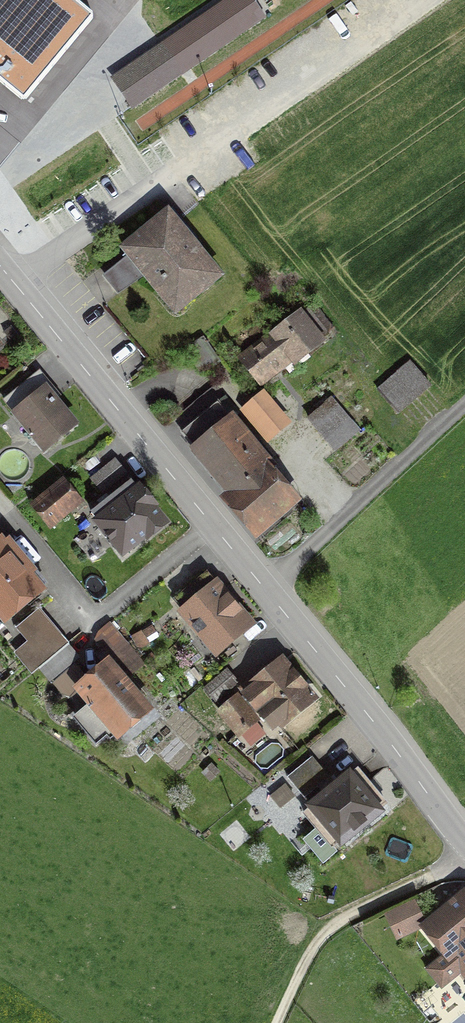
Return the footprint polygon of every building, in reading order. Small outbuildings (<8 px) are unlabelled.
[(72,0),(0,0),(0,73),(23,92),(89,14),(72,0)] [(253,0),(226,0),(113,77),(132,105),(264,16),(253,0)] [(166,210),(117,248),(172,318),(221,280),(166,210)] [(302,316),(242,364),(257,381),(286,358),(292,365),(322,341),(302,316)] [(408,366),(378,391),(395,411),(425,386),(408,366)] [(34,377),(6,399),(44,449),(72,427),(34,377)] [(275,388),(247,410),(268,437),(296,415),(275,388)] [(332,403),(312,418),(336,448),(355,433),(332,403)] [(218,405),(182,433),(232,496),(266,468),(218,405)] [(114,462),(92,479),(101,491),(124,475),(114,462)] [(232,496),(223,503),(252,537),(295,502),(266,468),(232,496)] [(63,483),(33,506),(48,526),(78,503),(63,483)] [(131,485),(91,518),(123,556),(162,523),(131,485)] [(1,619),(36,591),(0,548),(0,618),(1,619)] [(211,580),(176,607),(214,655),(249,627),(211,580)] [(26,643),(11,655),(28,676),(39,667),(65,646),(38,612),(16,631),(26,643)] [(65,646),(39,667),(50,680),(76,659),(65,646)] [(277,661),(242,690),(276,730),(311,701),(277,661)] [(107,666),(76,692),(115,739),(146,713),(107,666)] [(226,674),(206,690),(214,700),(234,684),(226,674)] [(236,701),(219,714),(237,736),(254,723),(236,701)] [(311,760),(288,778),(305,798),(316,789),(323,799),(305,814),(333,848),(383,807),(354,771),(334,788),(311,760)] [(284,788),(269,799),(277,810),(292,798),(284,788)] [(424,928),(448,957),(427,973),(440,990),(462,973),(464,977),(464,896),(424,928)] [(417,929),(414,923),(422,919),(414,901),(386,915),(397,938),(417,929)]
